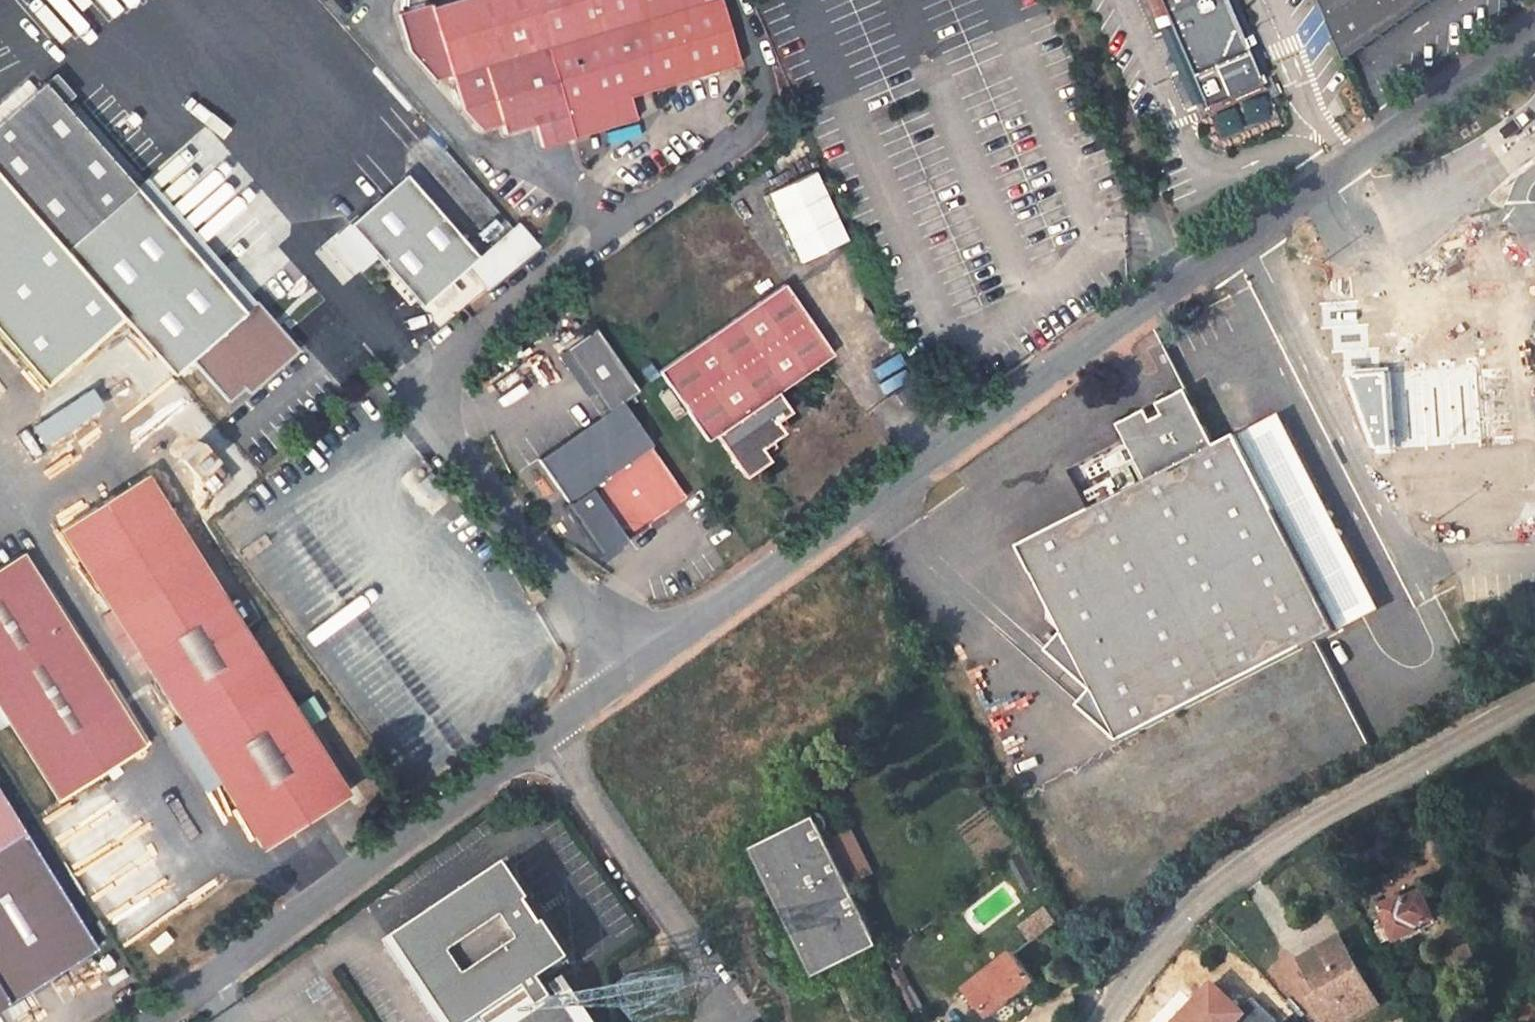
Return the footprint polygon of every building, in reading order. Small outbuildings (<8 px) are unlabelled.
[(396,16),(398,52),(423,80),(441,75),(451,110),(477,129),(496,124),(499,133),(530,124),(537,146),(631,118),(624,96),(734,63),(715,0),(452,0),(396,16)] [(1166,22),(1160,24),(1197,107),(1202,105),(1205,113),(1265,87),(1226,0),(1156,0),(1166,22)] [(1351,71),(1451,0),(1320,0),(1351,71)] [(120,318),(172,379),(191,363),(228,404),(246,390),(250,396),(300,352),(256,300),(243,312),(128,183),(39,82),(0,118),(0,179),(120,318)] [(765,191),(799,260),(847,237),(814,168),(765,191)] [(0,179),(0,339),(41,386),(120,318),(0,179)] [(467,263),(397,182),(343,229),(415,311),(458,273),(468,264),(467,263)] [(468,264),(458,273),(479,296),(531,253),(509,227),(467,263),(468,264)] [(656,379),(705,449),(714,443),(743,487),(768,469),(760,456),(784,440),(786,437),(786,435),(786,433),(786,432),(785,430),(784,430),(782,429),(781,429),(779,429),(776,430),(774,428),(789,417),(777,400),(832,361),(783,290),(656,379)] [(1368,290),(1310,293),(1313,334),(1331,333),(1332,355),(1344,355),(1346,378),(1376,454),(1487,446),(1481,361),(1390,368),(1388,334),(1379,335),(1377,312),(1369,312),(1368,290)] [(1436,361),(1486,343),(1476,314),(1425,332),(1436,361)] [(594,334),(566,354),(605,415),(636,395),(594,334)] [(92,389),(29,420),(37,437),(101,407),(92,389)] [(1128,444),(1149,485),(1089,515),(1021,550),(1065,636),(1050,655),(1095,694),(1081,709),(1121,744),(1337,634),(1238,439),(1215,450),(1187,394),(1120,428),(1128,444)] [(536,466),(569,512),(589,499),(622,546),(648,528),(653,531),(662,525),(662,519),(684,503),(650,455),(653,452),(620,408),(536,466)] [(1238,439),(1337,634),(1354,625),(1371,616),(1272,422),(1259,428),(1238,439)] [(1149,485),(1128,444),(1068,474),(1089,515),(1149,485)] [(229,483),(197,447),(177,464),(211,500),(229,483)] [(261,856),(347,803),(144,477),(57,531),(261,856)] [(589,499),(569,512),(564,515),(598,563),(622,546),(589,499)] [(0,565),(0,716),(53,800),(140,747),(18,554),(0,565)] [(85,952),(15,836),(0,811),(0,1005),(85,952)] [(813,819),(751,849),(814,978),(878,947),(813,819)] [(411,956),(422,972),(428,968),(444,992),(438,996),(455,1021),(476,1021),(481,1019),(528,988),(568,962),(545,926),(530,935),(488,871),(432,908),(439,919),(430,925),(428,922),(415,930),(411,934),(409,939),(407,945),(409,953),(411,956)] [(1426,910),(1423,907),(1403,918),(1418,949),(1438,938),(1436,934),(1454,924),(1443,902),(1426,910)] [(1030,940),(1054,921),(1044,908),(1020,927),(1030,940)] [(1329,998),(1321,1003),(1334,1021),(1361,1021),(1385,1007),(1346,942),(1309,965),(1329,998)] [(988,1019),(1033,984),(1013,958),(968,993),(988,1019)] [(481,1019),(483,1021),(518,1021),(541,1007),(528,988),(481,1019)] [(561,994),(541,1007),(518,1021),(579,1021),(561,994)] [(1521,1016),(1524,1021),(1534,1021),(1534,1009),(1521,1016)]
